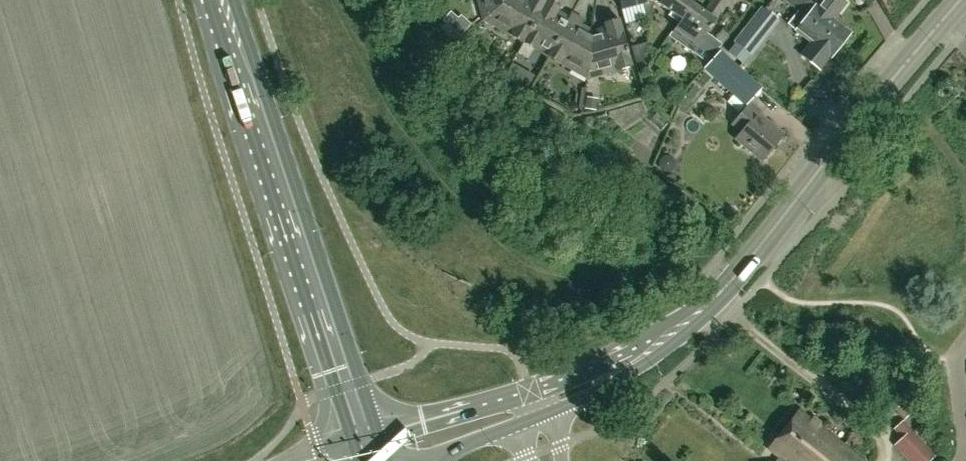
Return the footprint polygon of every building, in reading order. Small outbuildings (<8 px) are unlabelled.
[(506,0),(478,0),(483,19),(506,0)] [(547,0),(506,0),(483,19),(523,42),(547,0)] [(572,12),(571,12),(568,16),(557,10),(560,5),(551,0),(547,0),(523,42),(547,55),(572,12)] [(654,0),(619,0),(621,8),(624,7),(625,12),(645,7),(648,18),(651,18),(654,0)] [(681,18),(682,18),(693,3),(696,0),(655,0),(681,18)] [(693,3),(682,18),(681,18),(670,35),(693,52),(707,62),(719,49),(720,49),(703,37),(728,0),(712,0),(705,11),(693,3)] [(851,31),(833,17),(846,1),(844,0),(819,0),(816,4),(815,3),(816,3),(813,0),(786,0),(798,10),(841,43),(851,31)] [(752,54),(779,19),(762,6),(735,40),(737,42),(730,52),(743,62),(750,53),(752,54)] [(841,43),(798,10),(788,24),(795,29),(811,41),(801,53),(820,68),(830,56),(831,56),(841,43)] [(587,78),(593,30),(582,23),(584,19),(572,12),(547,55),(587,78)] [(606,26),(593,30),(587,78),(632,65),(619,17),(605,21),(606,26)] [(516,62),(528,67),(534,50),(522,45),(516,62)] [(781,133),(759,115),(763,110),(751,100),(746,106),(731,124),(741,132),(736,137),(762,158),(781,133)] [(780,457),(785,460),(864,460),(799,410),(770,448),(780,456),(780,457)]
